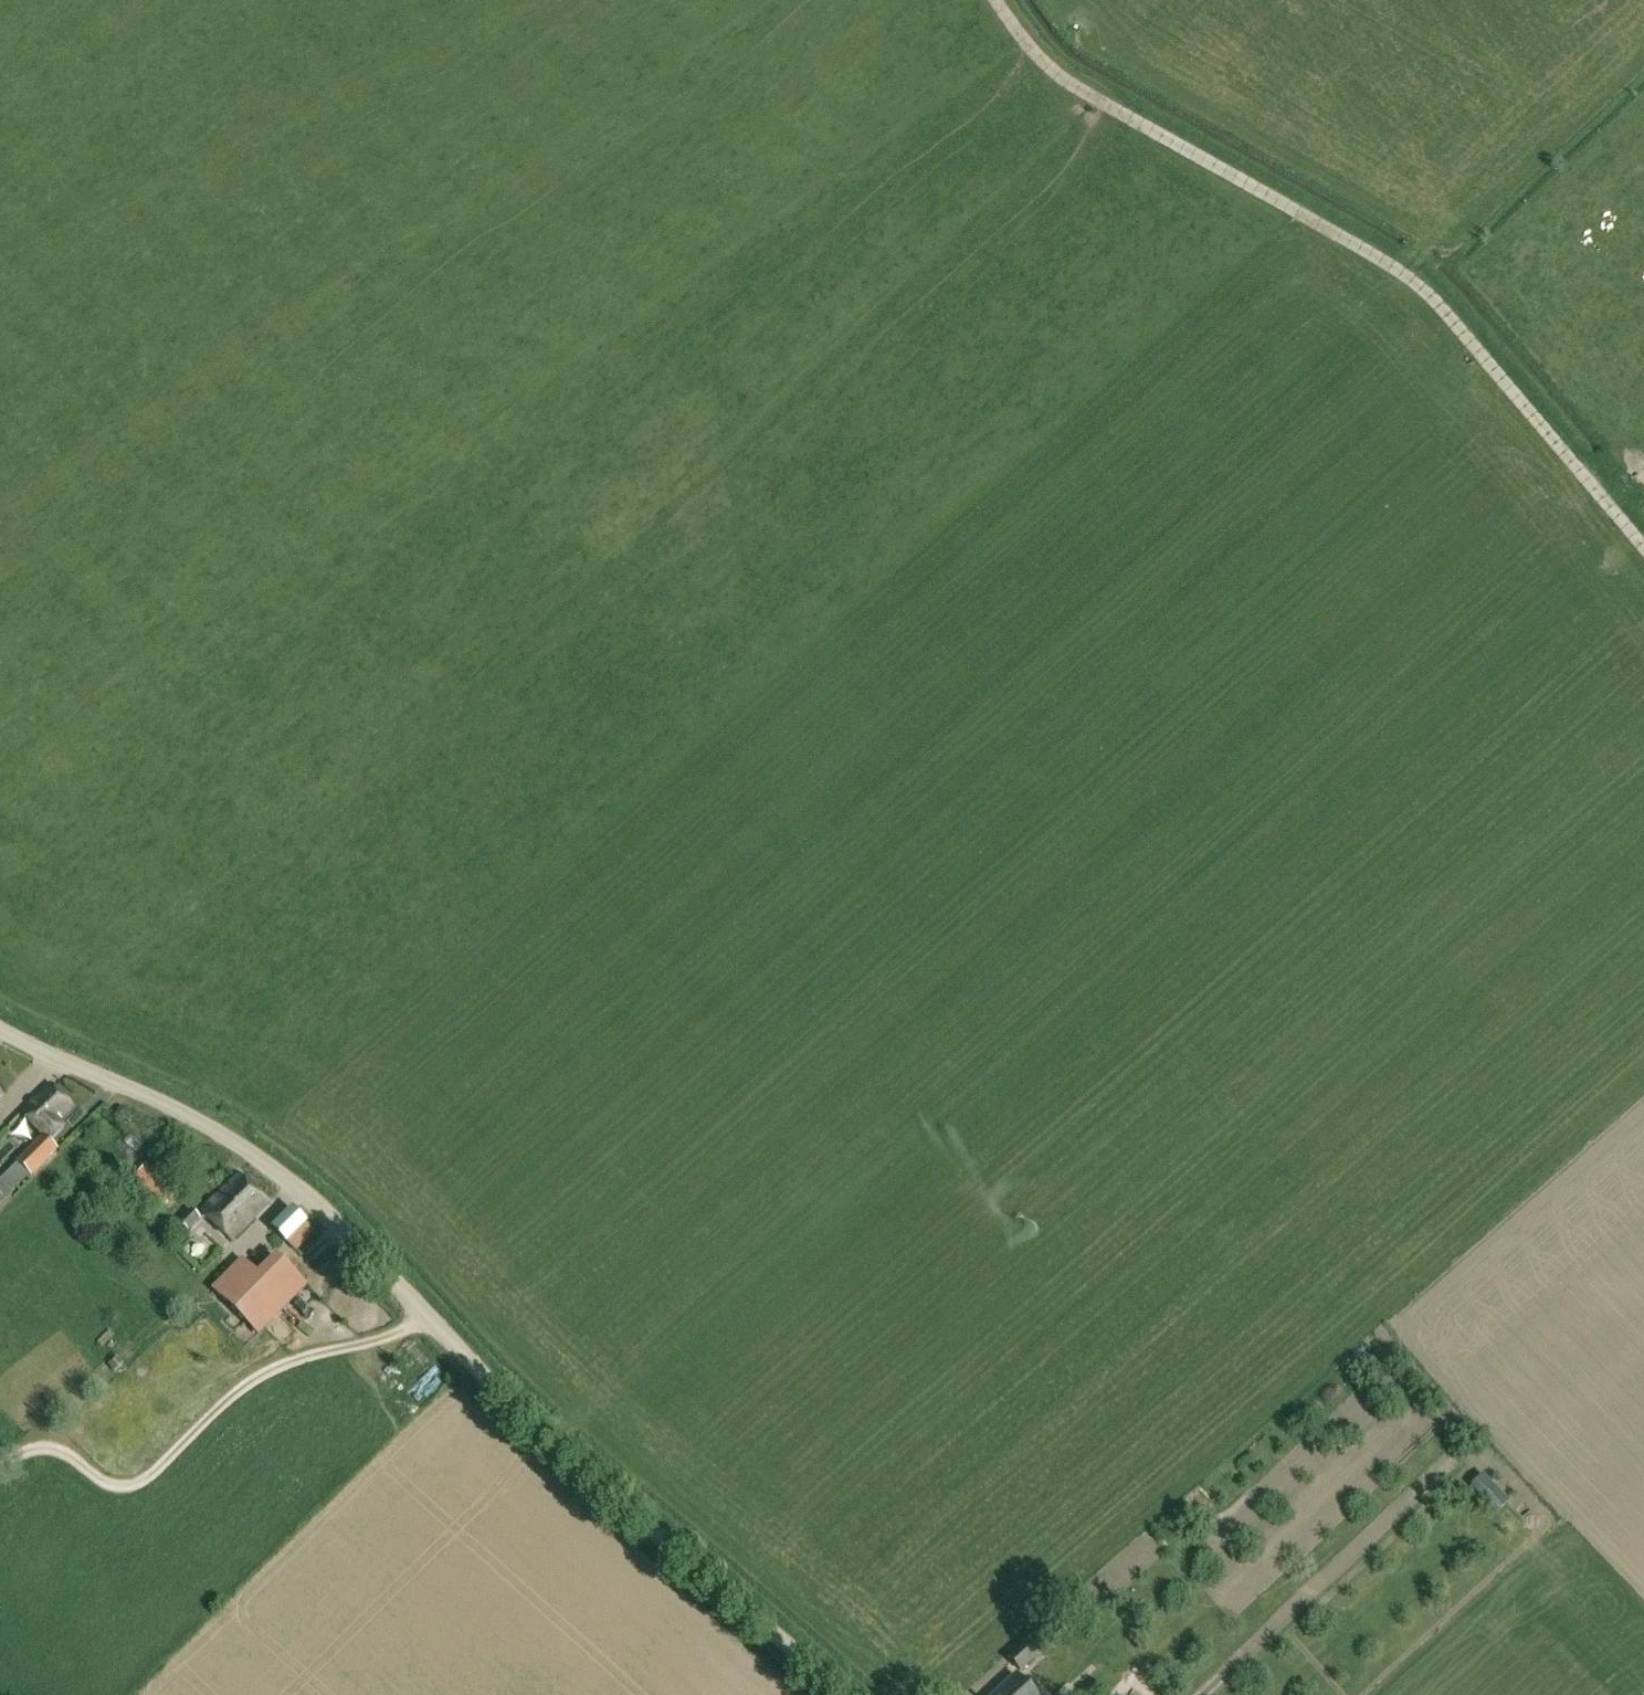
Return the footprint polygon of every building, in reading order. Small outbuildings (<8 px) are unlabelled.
[(73,1107),(50,1085),(21,1115),(44,1137),(18,1163),(32,1176),(58,1150),(50,1143),(65,1128),(59,1122),(73,1107)] [(179,1190),(147,1163),(137,1175),(170,1202),(179,1190)] [(267,1203),(237,1174),(201,1211),(231,1240),(267,1203)] [(13,1196),(0,1183),(0,1210),(13,1196)] [(187,1231),(199,1218),(191,1210),(179,1223),(187,1231)] [(304,1222),(292,1211),(272,1232),(283,1243),(304,1222)] [(242,1262),(214,1291),(258,1335),(305,1287),(276,1258),(258,1277),(242,1262)] [(109,1366),(115,1372),(124,1364),(118,1358),(109,1366)] [(1021,1674),(1048,1649),(1034,1634),(1007,1658),(1021,1674)] [(1014,1676),(994,1694),(1032,1694),(1014,1676)]
